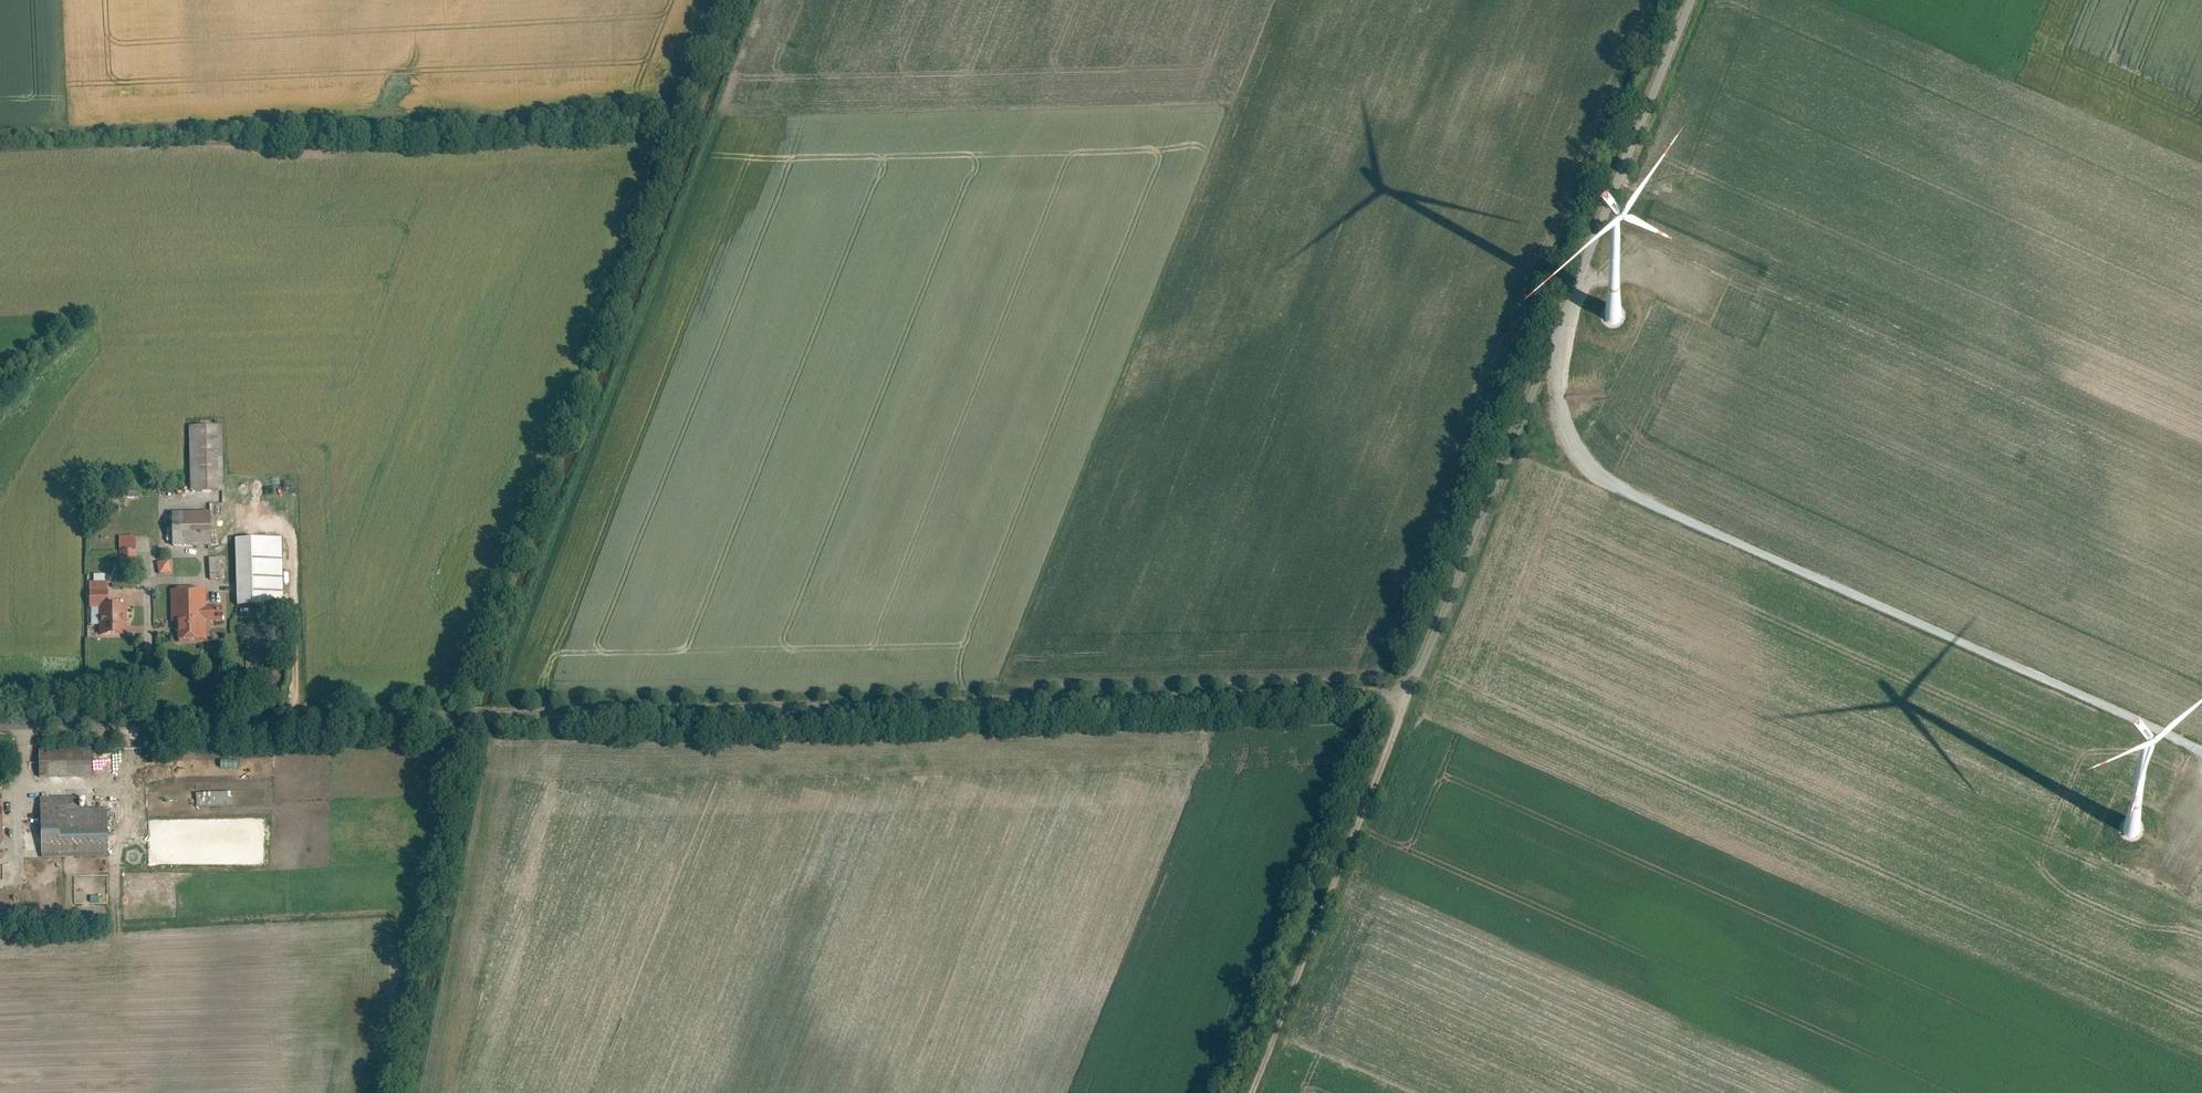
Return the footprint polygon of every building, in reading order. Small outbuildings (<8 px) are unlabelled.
[(189,428),(190,492),(223,492),(222,427),(189,428)] [(210,513),(172,514),(173,547),(211,546),(210,513)] [(136,537),(119,538),(120,570),(137,570),(136,537)] [(282,538),(234,539),(235,607),(284,606),(282,538)] [(224,579),(223,557),(210,557),(211,579),(224,579)] [(173,572),(173,560),(158,560),(159,573),(173,572)] [(89,606),(108,606),(108,583),(89,583),(89,606)] [(171,623),(177,623),(177,641),(206,641),(206,620),(222,620),(222,607),(206,607),(206,590),(171,590),(171,623)] [(99,619),(98,637),(125,637),(125,606),(108,606),(89,606),(89,619),(99,619)] [(233,791),(196,793),(197,807),(234,805),(233,791)] [(82,797),(43,798),(44,856),(112,854),(111,809),(82,810),(82,797)] [(8,837),(7,809),(0,809),(0,837),(8,837)] [(8,859),(8,850),(0,850),(0,859),(8,859)] [(47,857),(29,858),(29,873),(47,873),(47,857)]
